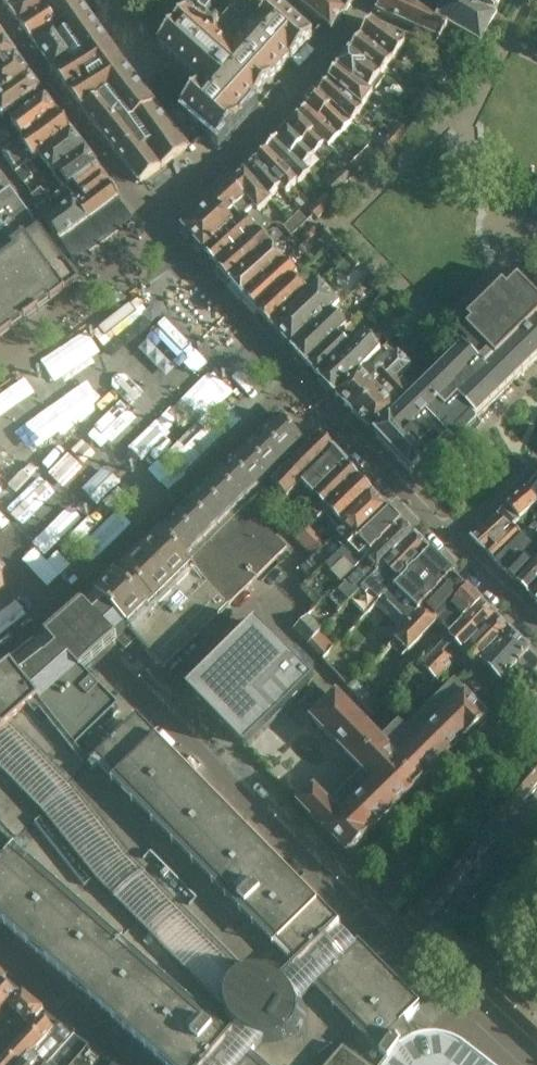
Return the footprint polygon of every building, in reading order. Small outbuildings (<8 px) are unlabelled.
[(9,10),(26,0),(2,0),(9,10)] [(21,27),(48,10),(59,3),(57,0),(26,0),(9,10),(21,27)] [(32,44),(50,68),(54,75),(54,74),(55,75),(139,185),(141,183),(141,184),(142,184),(142,183),(187,151),(149,98),(105,38),(77,0),(65,0),(59,3),(48,10),(57,24),(32,44)] [(309,12),(321,0),(295,0),(309,12)] [(323,23),(332,31),(346,11),(333,0),(321,0),(309,12),(323,23)] [(346,11),(355,0),(333,0),(346,11)] [(413,29),(439,41),(448,27),(448,26),(438,20),(440,16),(439,16),(405,0),(382,0),(375,12),(413,29)] [(439,16),(440,16),(438,20),(448,26),(448,27),(480,45),(497,14),(495,12),(498,6),(501,0),(448,0),(439,16)] [(291,61),(312,38),(276,5),(263,19),(255,11),(242,26),(224,11),(212,25),(209,22),(205,26),(189,12),(158,46),(202,86),(197,91),(193,88),(186,96),(190,100),(181,109),(206,132),(218,142),(239,119),(237,118),(290,60),(291,61)] [(21,27),(32,44),(57,24),(48,10),(21,27)] [(373,22),(362,39),(392,62),(393,62),(405,46),(373,22)] [(362,39),(351,54),(381,76),(392,62),(362,39)] [(5,43),(0,47),(0,97),(29,77),(5,43)] [(342,65),(339,71),(373,96),(384,79),(381,76),(351,54),(349,56),(342,65)] [(437,70),(430,80),(439,86),(440,87),(447,77),(437,70)] [(373,96),(369,93),(339,71),(330,82),(362,110),(368,115),(373,109),(366,104),(373,96)] [(34,96),(39,93),(40,93),(40,92),(29,77),(0,97),(0,117),(2,120),(3,120),(3,119),(7,116),(34,96)] [(350,124),(362,110),(330,82),(320,95),(350,124)] [(437,94),(434,92),(427,87),(415,102),(425,110),(437,94)] [(352,125),(350,124),(320,95),(309,107),(340,138),(344,134),(344,133),(352,125)] [(11,125),(0,133),(0,152),(3,157),(57,117),(56,116),(56,115),(46,100),(45,100),(45,99),(44,99),(42,100),(42,101),(11,125)] [(425,110),(415,102),(407,112),(416,119),(417,120),(425,110)] [(326,144),(330,148),(336,141),(340,138),(309,107),(302,114),(298,118),(324,141),(326,144)] [(16,174),(38,156),(58,141),(69,134),(69,133),(66,129),(60,121),(57,117),(3,157),(16,174)] [(314,156),(326,144),(324,141),(298,118),(288,129),(314,156)] [(391,134),(400,141),(408,132),(406,130),(399,124),(391,134)] [(304,166),(314,156),(288,129),(277,140),(304,166)] [(38,156),(53,176),(84,153),(84,152),(80,147),(69,134),(58,141),(38,156)] [(400,141),(391,134),(383,143),(389,148),(392,151),(400,141)] [(267,151),(266,152),(298,184),(310,173),(304,166),(277,140),(277,141),(277,140),(276,141),(276,142),(270,148),(269,148),(270,148),(267,151)] [(360,157),(368,165),(376,158),(372,154),(367,149),(360,157)] [(260,158),(256,163),(281,190),(286,195),(298,184),(266,152),(265,154),(260,158)] [(53,176),(64,190),(64,191),(95,167),(87,157),(88,157),(85,153),(84,153),(53,176)] [(368,165),(360,157),(351,165),(360,174),(368,165)] [(269,200),(281,190),(256,163),(245,174),(269,200)] [(24,185),(32,179),(25,167),(16,174),(24,185)] [(64,190),(48,200),(40,207),(49,220),(46,223),(60,242),(68,237),(68,236),(68,237),(69,236),(73,233),(74,233),(73,233),(86,224),(119,199),(113,192),(114,191),(111,187),(110,188),(101,176),(102,175),(99,171),(98,171),(95,167),(64,191),(64,190)] [(335,178),(344,186),(351,179),(343,170),(335,178)] [(270,201),(269,200),(245,174),(244,174),(239,178),(232,185),(254,209),(258,213),(259,212),(270,201)] [(344,186),(335,178),(327,186),(336,194),(344,186)] [(218,198),(213,202),(227,217),(234,211),(242,220),(254,209),(232,185),(222,195),(222,194),(218,197),(218,198)] [(20,203),(10,189),(0,196),(0,232),(51,304),(52,303),(52,302),(78,283),(69,269),(59,255),(58,255),(20,203)] [(40,207),(48,200),(41,190),(32,196),(40,207)] [(317,204),(325,213),(333,205),(329,200),(326,197),(317,204)] [(203,212),(199,215),(182,230),(205,254),(236,226),(227,217),(213,202),(213,203),(207,208),(203,212)] [(325,213),(317,204),(309,212),(313,216),(317,220),(325,213)] [(205,254),(205,255),(217,269),(267,223),(258,213),(254,209),(242,220),(236,226),(205,254)] [(291,221),(299,230),(307,223),(307,222),(299,213),(291,221)] [(299,230),(291,221),(283,228),(291,237),(299,230)] [(231,283),(271,247),(284,236),(279,230),(276,233),(273,230),(270,233),(265,228),(268,224),(267,223),(217,269),(231,283)] [(318,233),(323,228),(319,224),(314,229),(318,233)] [(311,227),(302,236),(308,242),(317,234),(313,230),(311,227)] [(330,248),(337,241),(328,230),(320,237),(330,248)] [(25,323),(51,304),(0,232),(0,288),(25,323)] [(337,241),(330,248),(340,258),(347,251),(337,241)] [(271,247),(231,283),(231,284),(245,300),(285,263),(271,247)] [(363,267),(352,256),(345,263),(355,274),(363,267)] [(297,277),(285,263),(245,300),(246,301),(249,303),(248,304),(249,304),(258,313),(294,280),(297,277)] [(380,285),(371,275),(365,281),(374,291),(376,289),(380,285)] [(258,313),(272,328),(308,295),(294,280),(258,313)] [(373,436),(373,437),(411,476),(412,475),(411,474),(427,459),(427,460),(429,458),(428,457),(447,439),(450,442),(455,436),(463,445),(472,436),(482,426),(476,420),(516,381),(536,360),(536,300),(520,284),(518,280),(512,285),(507,291),(503,286),(461,326),(463,328),(456,335),(458,337),(451,343),(455,348),(453,350),(457,354),(448,363),(414,395),(373,436)] [(283,340),(293,351),(339,307),(340,306),(319,284),(308,295),(272,328),(283,340)] [(25,323),(0,288),(0,341),(25,323)] [(298,356),(298,357),(307,367),(339,337),(347,330),(346,329),(353,322),(339,307),(293,351),(294,352),(297,356),(298,356)] [(408,326),(409,324),(399,315),(392,322),(402,332),(408,326)] [(320,380),(336,397),(336,396),(381,352),(365,336),(351,350),(320,380)] [(339,337),(307,367),(309,368),(308,368),(309,369),(310,368),(313,371),(314,373),(314,374),(316,376),(317,376),(320,379),(319,379),(320,380),(351,350),(345,344),(344,343),(340,338),(339,337)] [(336,397),(336,398),(337,398),(346,407),(345,407),(347,409),(347,408),(351,413),(353,415),(376,390),(381,396),(408,369),(409,367),(388,345),(381,352),(336,396),(336,397)] [(353,415),(373,436),(414,395),(404,385),(414,375),(408,369),(381,396),(376,390),(353,415)] [(230,605),(258,577),(286,549),(246,508),(262,493),(319,440),(318,438),(315,435),(306,426),(296,435),(292,431),(291,431),(278,418),(160,534),(230,605)] [(320,439),(319,440),(262,493),(277,509),(279,506),(280,507),(289,498),(301,485),(303,483),(322,465),(324,467),(336,456),(325,444),(322,439),(321,440),(320,439)] [(315,500),(317,498),(348,468),(336,456),(324,467),(322,465),(303,483),(301,485),(307,492),(315,500)] [(322,504),(310,515),(315,521),(316,522),(329,511),(327,509),(359,479),(348,468),(317,498),(322,504)] [(359,479),(327,509),(329,511),(332,515),(341,526),(342,525),(343,526),(347,530),(367,511),(362,505),(373,494),(359,479)] [(525,493),(507,507),(518,521),(529,512),(536,520),(536,506),(529,497),(527,495),(525,493)] [(388,510),(373,494),(362,505),(367,511),(347,530),(356,539),(388,510)] [(280,507),(293,521),(302,513),(289,498),(280,507)] [(507,507),(498,516),(511,529),(519,523),(518,521),(507,507)] [(317,607),(365,560),(403,524),(388,510),(356,539),(335,558),(310,582),(301,591),(317,607)] [(472,540),(485,553),(511,529),(498,516),(472,540)] [(496,565),(506,575),(532,546),(527,542),(536,532),(536,522),(521,538),(496,565)] [(415,537),(403,524),(365,560),(376,570),(368,579),(360,571),(330,600),(342,611),(350,603),(373,581),(415,537)] [(343,526),(312,557),(298,570),(310,582),(335,558),(356,539),(347,530),(343,526)] [(521,538),(511,529),(485,553),(496,565),(521,538)] [(121,571),(97,595),(92,600),(108,616),(114,621),(121,629),(126,634),(132,640),(134,638),(164,669),(166,668),(165,667),(173,659),(173,660),(191,642),(192,643),(193,642),(192,641),(230,605),(160,534),(141,553),(140,553),(123,571),(122,572),(121,571)] [(429,551),(415,537),(373,581),(350,603),(364,618),(376,606),(429,551)] [(536,541),(532,546),(506,575),(518,586),(536,564),(536,542),(536,541)] [(442,564),(429,551),(376,606),(389,619),(442,564)] [(455,577),(442,564),(389,619),(403,633),(455,577)] [(518,586),(528,596),(536,586),(536,564),(518,586)] [(409,652),(420,641),(438,621),(450,608),(467,590),(455,577),(403,633),(396,640),(409,652)] [(528,596),(536,606),(536,586),(528,596)] [(438,621),(452,636),(482,604),(467,590),(450,608),(438,621)] [(113,645),(116,642),(126,634),(121,629),(114,621),(108,616),(92,600),(86,607),(71,619),(49,639),(52,642),(79,670),(78,670),(79,671),(78,672),(80,674),(103,654),(113,645)] [(441,675),(461,655),(496,618),(482,604),(452,636),(422,668),(436,681),(437,680),(441,675)] [(308,616),(294,629),(309,645),(323,630),(308,616)] [(461,655),(475,668),(480,664),(510,633),(496,618),(461,655)] [(187,692),(186,693),(226,734),(244,752),(248,748),(313,685),(308,680),(315,673),(296,653),(289,660),(255,626),(238,643),(221,659),(204,676),(187,692)] [(536,671),(536,659),(510,633),(480,664),(500,684),(510,674),(523,687),(536,671)] [(78,670),(79,670),(52,642),(49,639),(36,651),(34,650),(10,669),(78,754),(97,735),(98,733),(118,714),(119,713),(100,693),(99,694),(81,675),(81,674),(80,674),(78,672),(79,671),(78,670)] [(10,669),(8,670),(10,672),(0,680),(0,736),(43,789),(78,754),(10,669)] [(371,693),(358,680),(350,689),(362,702),(371,693)] [(423,783),(460,745),(464,742),(487,721),(453,686),(405,733),(398,726),(390,733),(382,742),(337,696),(335,699),(313,721),(357,766),(355,768),(362,776),(330,807),(314,790),(298,806),(325,833),(349,858),(371,836),(371,835),(413,794),(424,783),(423,783)] [(390,733),(398,726),(400,724),(387,711),(381,717),(378,715),(381,711),(389,702),(380,691),(366,706),(375,717),(387,730),(390,733)] [(111,750),(97,735),(78,754),(43,789),(0,736),(0,777),(24,807),(0,830),(0,859),(3,864),(0,867),(0,922),(76,989),(163,1064),(393,1064),(400,1058),(413,1047),(405,1027),(413,1018),(358,962),(357,963),(348,954),(337,964),(325,951),(328,948),(325,945),(326,940),(327,936),(327,931),(327,926),(325,922),(323,918),(321,914),(318,910),(297,889),(292,894),(273,875),(278,870),(242,833),(200,790),(136,726),(111,750)] [(526,771),(536,780),(536,758),(526,771)] [(536,789),(536,780),(526,771),(510,791),(525,803),(536,789)] [(24,807),(0,777),(0,830),(24,807)] [(509,823),(525,803),(510,791),(495,810),(493,808),(491,811),(493,812),(491,815),(488,818),(486,816),(484,818),(486,820),(475,834),(468,843),(483,856),(503,831),(505,828),(509,823)] [(468,843),(452,864),(468,876),(483,856),(468,843)] [(452,864),(437,883),(453,896),(468,876),(452,864)] [(437,883),(419,907),(434,919),(453,896),(437,883)] [(2,985),(15,997),(20,992),(6,981),(2,985)] [(15,997),(2,985),(0,987),(0,1013),(15,997)] [(43,1012),(23,995),(9,1009),(29,1027),(43,1012)] [(53,1032),(59,1025),(45,1014),(40,1020),(42,1021),(42,1022),(53,1032)] [(40,1020),(29,1032),(18,1043),(31,1055),(53,1032),(42,1022),(42,1021),(40,1020)] [(526,1035),(536,1046),(536,1024),(526,1035)] [(67,1045),(74,1037),(59,1025),(53,1032),(31,1055),(21,1064),(49,1064),(67,1045)] [(74,1037),(49,1064),(72,1064),(89,1047),(74,1037)] [(7,1056),(0,1063),(0,1064),(21,1064),(31,1055),(18,1043),(7,1056)] [(464,1052),(464,1053),(454,1048),(448,1046),(441,1043),(439,1043),(426,1045),(414,1046),(413,1047),(400,1058),(393,1064),(482,1064),(464,1052)] [(89,1047),(72,1064),(111,1064),(89,1047)]
